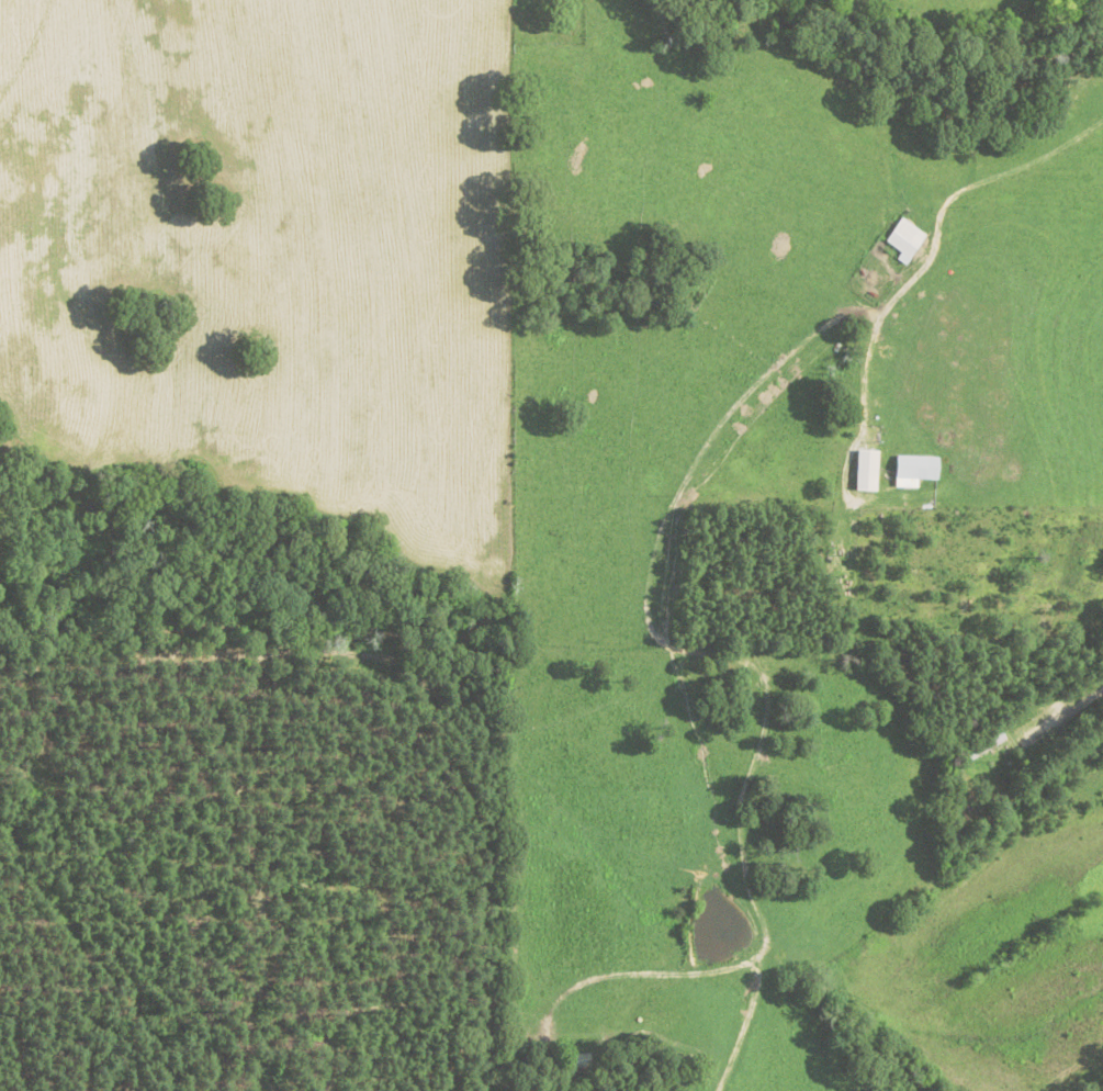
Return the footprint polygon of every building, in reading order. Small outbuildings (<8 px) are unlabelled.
[(906,265),(927,236),(903,218),(885,241),(899,251),(894,257),(906,265)] [(878,491),(878,451),(858,451),(858,491),(878,491)] [(939,480),(940,458),(897,456),(896,488),(918,489),(919,479),(939,480)] [(567,1069),(592,1066),(591,1053),(566,1056),(567,1069)]
